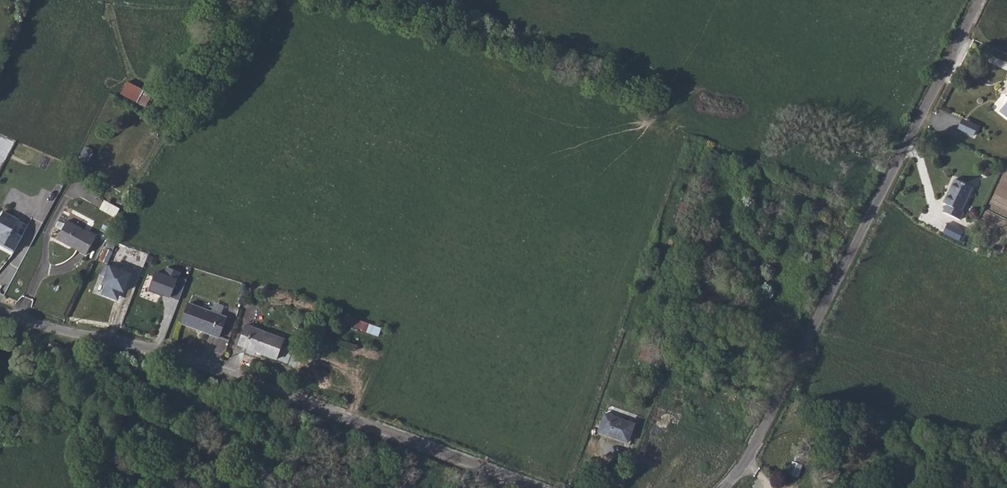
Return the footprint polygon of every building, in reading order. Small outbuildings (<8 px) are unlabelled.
[(152,97),(127,82),(120,93),(145,108),(152,97)] [(978,127),(962,119),(958,128),(974,136),(978,127)] [(973,187),(955,179),(943,203),(947,204),(943,212),(960,220),(964,212),(962,211),(973,187)] [(119,209),(105,201),(101,209),(115,217),(119,209)] [(4,212),(0,219),(0,245),(4,247),(6,246),(15,251),(23,236),(14,231),(20,220),(4,212)] [(57,240),(86,255),(96,236),(67,221),(57,240)] [(965,231),(948,223),(943,233),(960,241),(965,231)] [(116,244),(110,242),(102,261),(107,263),(116,244)] [(131,274),(106,265),(102,274),(107,276),(104,284),(106,285),(103,294),(114,298),(117,289),(124,292),(131,274)] [(156,272),(149,291),(163,296),(163,294),(179,300),(187,279),(179,276),(181,272),(168,267),(165,275),(156,272)] [(189,303),(182,323),(219,338),(227,317),(220,315),(212,312),(189,303)] [(215,305),(212,312),(220,315),(222,307),(215,305)] [(381,329),(346,316),(343,324),(378,337),(381,329)] [(239,345),(277,359),(284,339),(247,325),(239,345)] [(599,432),(610,436),(620,409),(608,405),(599,432)] [(620,409),(610,436),(628,442),(637,415),(620,409)] [(846,476),(824,466),(819,477),(841,487),(846,476)]
